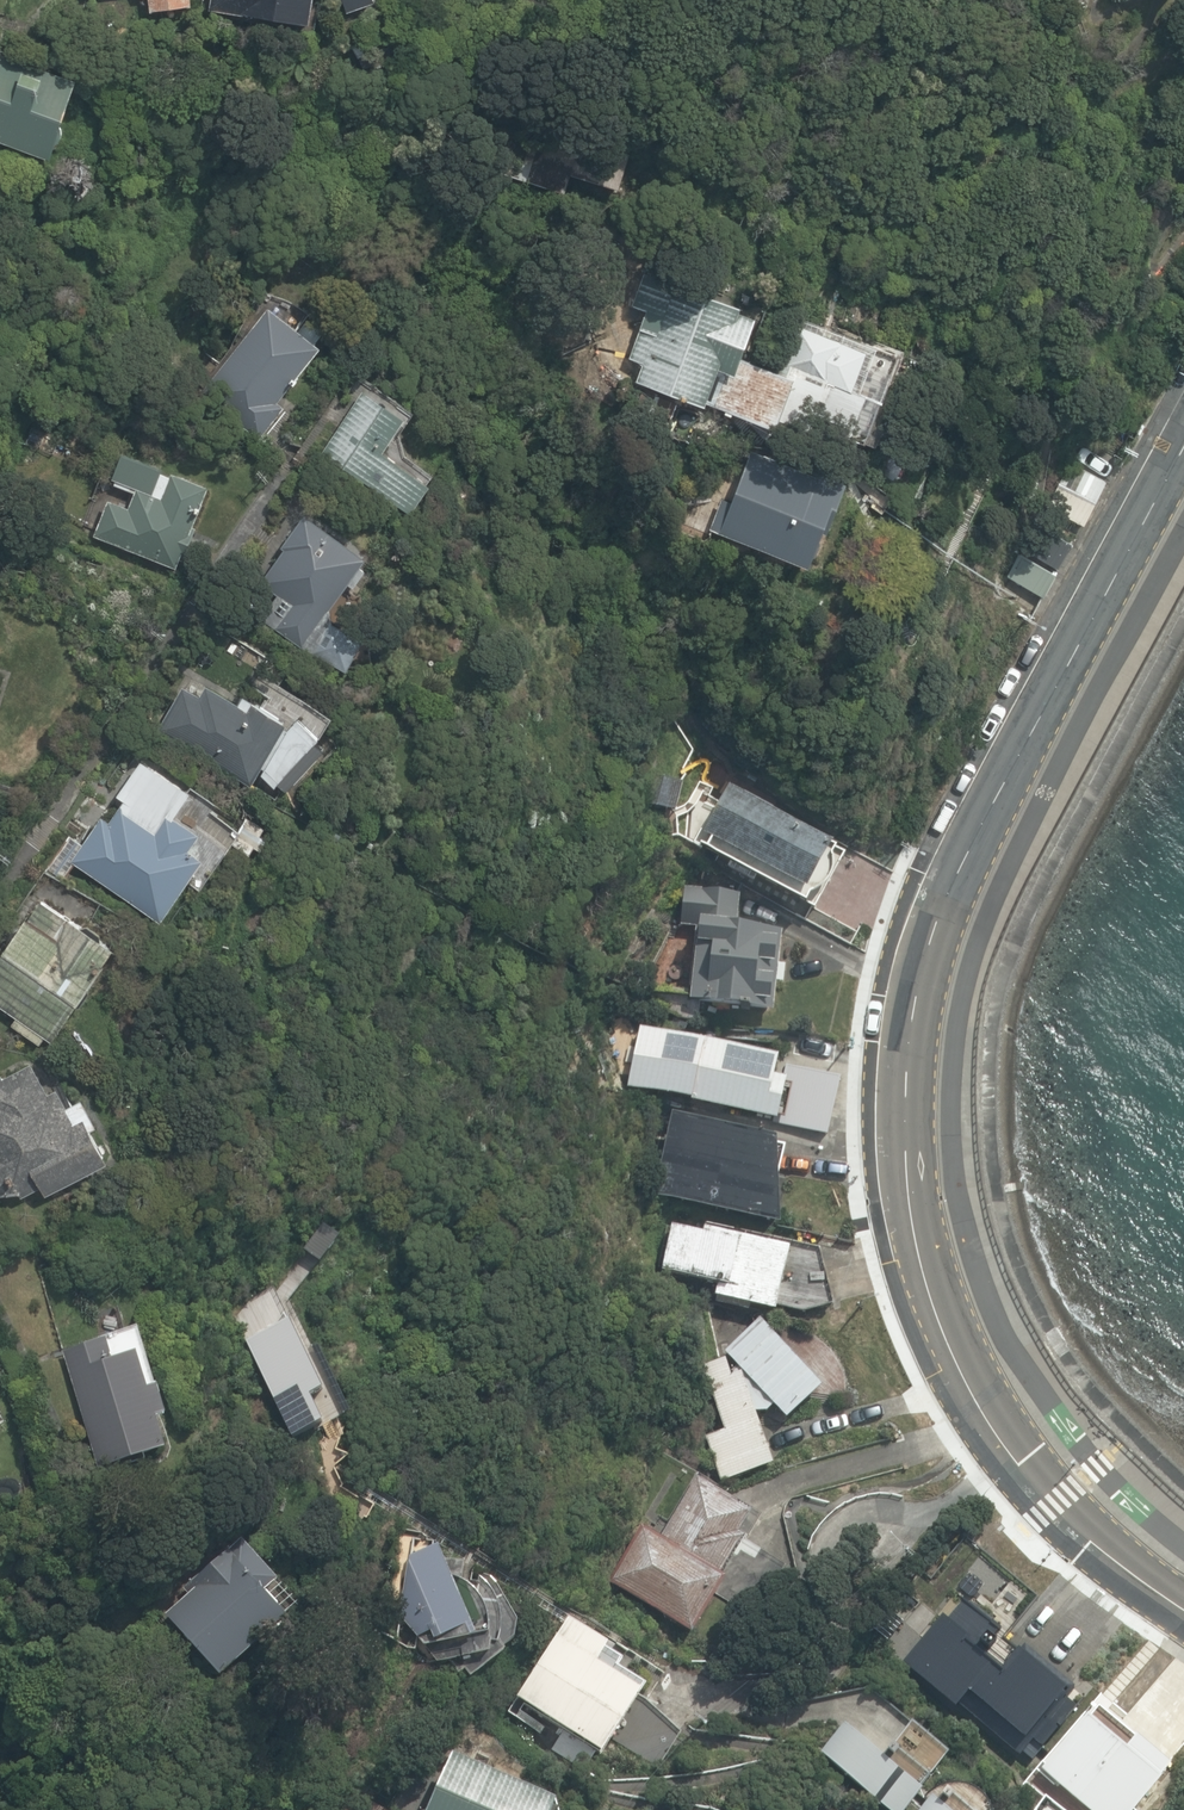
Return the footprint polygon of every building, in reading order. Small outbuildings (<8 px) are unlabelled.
[(92,18),(200,3),(200,0),(89,0),(92,18)] [(239,3),(333,15),(335,0),(239,0),(239,3)] [(4,51),(0,64),(0,140),(61,159),(87,76),(4,51)] [(565,191),(566,191),(571,174),(619,189),(629,155),(557,132),(553,145),(489,125),(478,163),(565,191)] [(779,373),(739,359),(754,318),(738,313),(740,308),(643,274),(632,305),(646,310),(629,358),(642,362),(636,381),(705,405),(706,402),(775,427),(777,423),(809,435),(816,415),(852,427),(849,437),(863,442),(866,434),(880,439),(895,396),(889,394),(894,380),(889,378),(897,354),(827,329),(825,335),(796,325),(779,373)] [(318,349),(268,305),(197,385),(255,436),(283,407),(275,401),(318,349)] [(410,417),(362,389),(319,455),(414,515),(435,484),(387,453),(410,417)] [(711,528),(808,566),(822,530),(826,531),(846,481),(753,445),(732,501),(722,498),(711,528)] [(205,488),(112,455),(85,532),(178,565),(205,488)] [(1047,507),(1084,524),(1105,481),(1069,463),(1047,507)] [(361,558),(301,514),(255,581),(276,595),(259,619),(303,650),(345,672),(366,638),(326,611),(343,584),(348,588),(362,570),(356,567),(361,558)] [(1020,547),(1059,568),(1073,543),(1034,522),(1020,547)] [(1007,578),(1042,597),(1055,574),(1020,555),(1007,578)] [(204,686),(199,696),(181,688),(159,729),(250,785),(257,772),(285,791),(323,747),(290,720),(285,724),(250,703),(246,709),(204,686)] [(647,805),(677,812),(683,784),(654,777),(647,805)] [(809,893),(835,845),(728,787),(702,835),(809,893)] [(112,819),(104,815),(70,862),(164,919),(201,859),(187,849),(196,835),(166,816),(159,825),(120,802),(112,819)] [(643,998),(698,1023),(700,1004),(773,1011),(781,931),(737,927),(740,893),(685,888),(681,926),(696,927),(690,991),(644,987),(643,998)] [(54,900),(0,976),(0,1004),(60,1046),(128,951),(54,900)] [(627,1086),(827,1137),(842,1077),(641,1028),(627,1086)] [(49,1059),(0,1083),(0,1197),(39,1197),(59,1186),(62,1192),(129,1162),(102,1095),(83,1104),(74,1088),(65,1092),(49,1059)] [(654,1196),(781,1225),(779,1137),(673,1113),(654,1196)] [(778,1306),(804,1312),(835,1303),(820,1250),(745,1233),(745,1237),(704,1227),(703,1234),(673,1227),(663,1271),(719,1284),(716,1296),(777,1310),(778,1306)] [(708,1436),(723,1480),(774,1463),(756,1409),(767,1409),(774,1403),(787,1416),(822,1384),(762,1319),(726,1351),(739,1366),(731,1373),(726,1358),(704,1366),(726,1430),(708,1436)] [(155,1387),(139,1325),(63,1349),(100,1470),(175,1449),(166,1418),(175,1417),(165,1385),(155,1387)] [(759,1514),(696,1477),(662,1537),(643,1526),(609,1583),(691,1631),(759,1514)] [(281,1580),(241,1535),(184,1586),(192,1595),(167,1616),(220,1676),(287,1616),(266,1593),(281,1580)] [(436,1549),(407,1558),(395,1616),(421,1647),(464,1632),(436,1549)] [(941,1611),(900,1658),(952,1702),(956,1698),(1016,1749),(1030,1732),(1038,1739),(1071,1701),(1061,1693),(1071,1682),(1021,1640),(1017,1645),(1001,1631),(1003,1628),(962,1593),(944,1613),(941,1611)] [(644,1686),(556,1631),(503,1715),(584,1766),(595,1749),(602,1754),(644,1686)] [(1095,1698),(1039,1764),(1093,1809),(1126,1809),(1168,1761),(1095,1698)] [(915,1809),(992,1809),(991,1806),(985,1795),(977,1786),(966,1780),(953,1778),(942,1779),(934,1763),(947,1748),(910,1717),(880,1751),(843,1719),(819,1748),(893,1809),(899,1809),(917,1790),(926,1797),(915,1809)] [(450,1754),(425,1809),(549,1809),(553,1800),(450,1754)] [(1038,1809),(1055,1809),(1044,1802),(1038,1809)]
